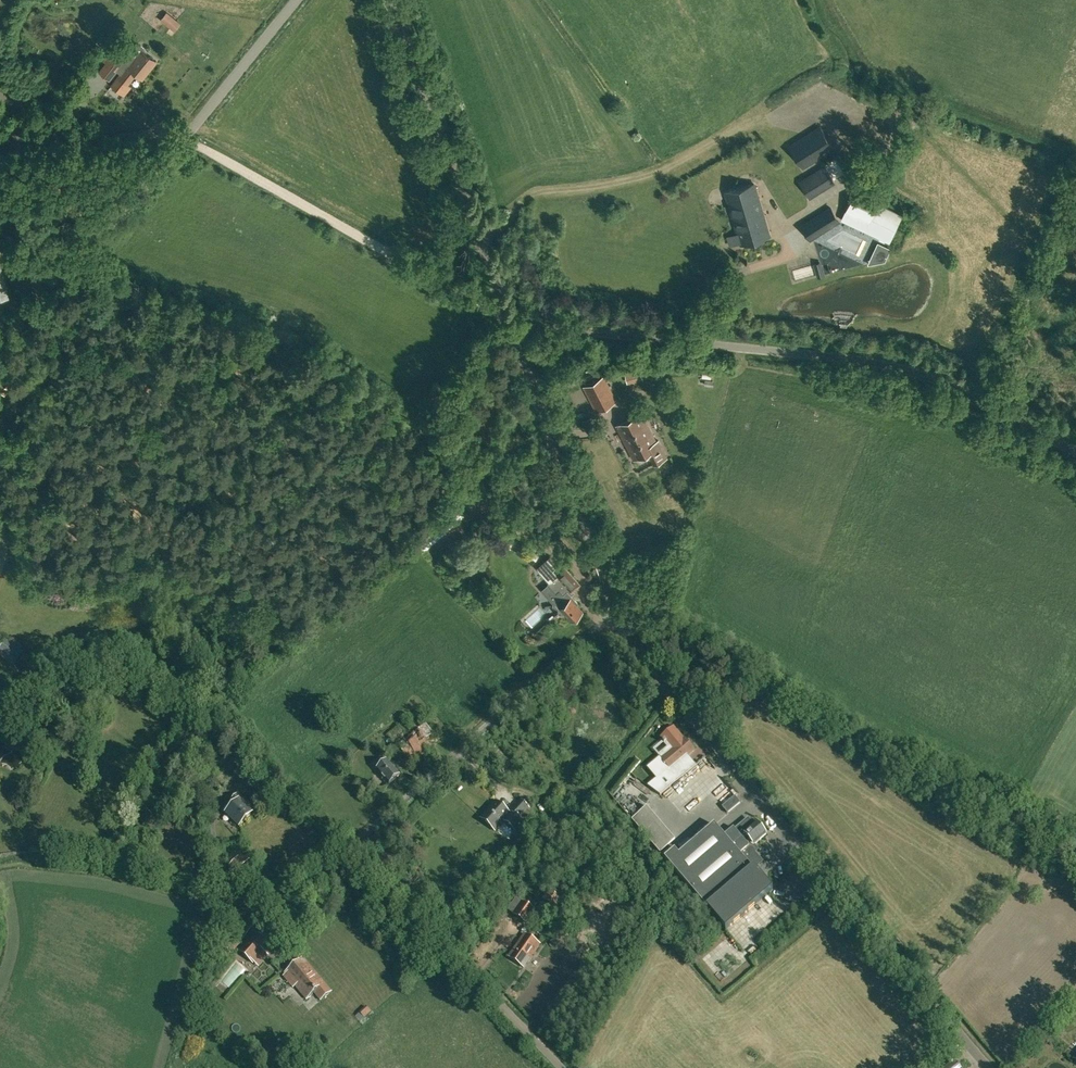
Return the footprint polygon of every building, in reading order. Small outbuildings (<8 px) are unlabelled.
[(128,57),(117,47),(104,61),(116,71),(117,71),(128,57)] [(142,78),(156,60),(143,50),(135,60),(133,57),(131,60),(128,57),(117,71),(120,74),(112,85),(123,93),(129,86),(127,84),(136,73),(142,78)] [(790,146),(803,167),(833,148),(820,127),(790,146)] [(824,166),(799,182),(810,198),(835,182),(824,166)] [(754,184),(726,192),(741,244),(769,235),(754,184)] [(877,206),(878,204),(855,193),(842,220),(888,242),(900,217),(877,206)] [(832,208),(807,223),(801,226),(810,240),(841,222),(832,208)] [(814,263),(817,277),(824,276),(821,262),(814,263)] [(9,388),(17,379),(9,373),(1,382),(0,383),(0,391),(5,395),(10,389),(9,388)] [(617,401),(604,376),(584,386),(596,411),(617,401)] [(617,425),(634,460),(649,452),(655,464),(667,457),(658,440),(656,441),(642,413),(617,425)] [(520,555),(528,545),(522,541),(515,551),(520,555)] [(548,587),(553,592),(555,592),(560,597),(553,603),(553,606),(556,610),(553,613),(555,615),(558,612),(560,614),(563,614),(564,612),(571,620),(572,619),(573,620),(577,617),(576,615),(581,611),(576,605),(578,603),(569,593),(579,584),(565,567),(557,575),(548,584),(548,587)] [(19,659),(22,656),(24,652),(6,639),(0,647),(0,656),(14,666),(19,659)] [(415,725),(404,734),(398,726),(386,736),(389,740),(393,737),(395,738),(399,735),(400,737),(393,743),(408,762),(430,744),(415,725)] [(670,771),(694,751),(689,744),(687,745),(673,729),(668,734),(667,732),(661,737),(664,741),(663,742),(664,744),(666,743),(672,750),(660,759),(670,771)] [(377,760),(381,766),(376,770),(388,784),(399,775),(386,760),(386,761),(381,756),(377,760)] [(254,768),(249,764),(244,758),(240,762),(237,766),(247,775),(254,768)] [(238,825),(250,813),(246,809),(248,806),(238,795),(231,803),(234,806),(226,813),(238,825)] [(727,814),(740,803),(735,797),(722,808),(727,814)] [(523,823),(519,819),(529,808),(520,800),(510,812),(511,813),(509,815),(495,802),(480,818),(495,831),(504,821),(515,832),(523,823)] [(564,834),(568,831),(574,826),(566,816),(554,829),(561,838),(565,835),(564,834)] [(748,818),(738,827),(753,845),(766,835),(764,833),(765,832),(761,827),(761,828),(756,823),(754,825),(748,818)] [(734,828),(723,836),(714,825),(678,855),(670,845),(660,853),(725,930),(771,892),(752,869),(761,861),(753,852),(757,849),(753,845),(738,827),(735,829),(734,828)] [(533,911),(523,903),(513,915),(524,923),(533,911)] [(675,903),(668,910),(673,915),(680,908),(675,903)] [(270,946),(266,942),(255,932),(239,950),(250,960),(251,959),(255,962),(270,946)] [(523,968),(539,945),(524,934),(508,957),(523,968)] [(228,951),(237,942),(229,935),(220,944),(228,951)] [(313,993),(316,996),(320,1001),(331,991),(302,958),(284,973),(306,999),(313,993)] [(355,1017),(360,1022),(372,1012),(366,1007),(355,1017)]
